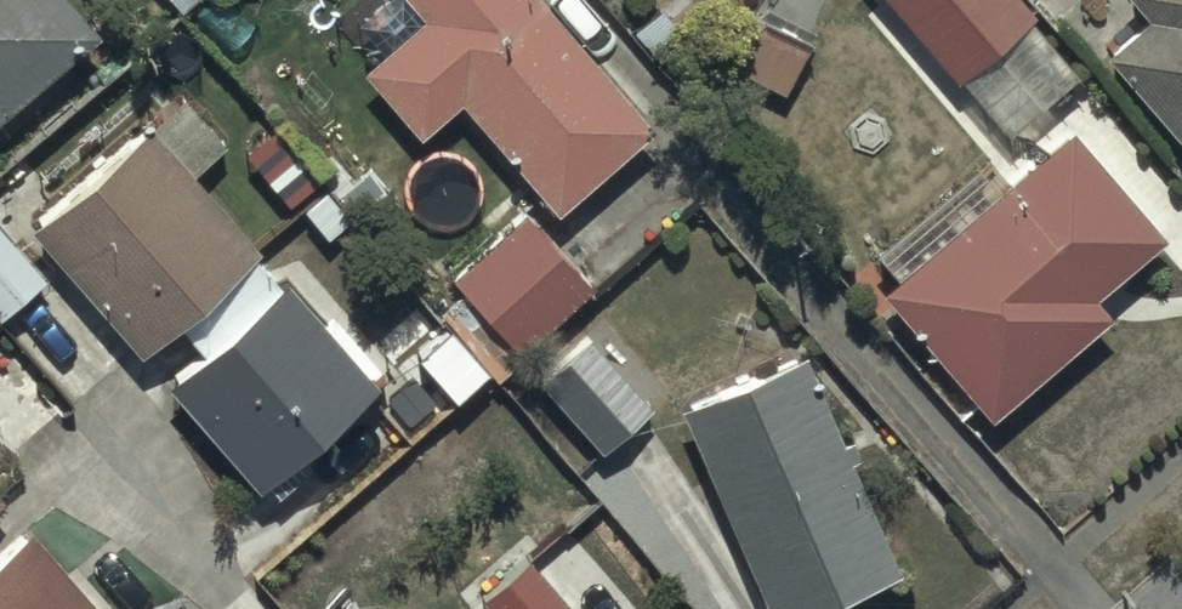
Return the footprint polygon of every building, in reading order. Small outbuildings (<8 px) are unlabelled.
[(93,30),(68,0),(0,0),(0,106),(93,30)] [(358,63),(412,130),(455,95),(551,205),(648,121),(543,0),(411,0),(420,10),(358,63)] [(954,77),(1031,9),(1024,0),(887,0),(954,77)] [(1101,48),(1181,142),(1181,0),(1136,0),(1145,10),(1101,48)] [(756,15),(730,63),(782,91),(808,42),(756,15)] [(179,90),(27,219),(135,346),(253,246),(187,168),(221,139),(179,90)] [(1065,123),(876,284),(987,414),(1105,313),(1085,291),(1157,230),(1065,123)] [(516,207),(445,271),(517,349),(587,284),(516,207)] [(42,274),(0,228),(0,312),(42,274)] [(282,272),(275,278),(252,252),(174,322),(198,347),(162,378),(251,482),(373,377),(282,272)] [(584,330),(534,378),(598,449),(649,402),(584,330)] [(672,400),(763,608),(791,608),(894,567),(801,346),(672,400)] [(82,573),(75,579),(24,523),(0,545),(0,608),(115,608),(82,573)] [(526,552),(476,595),(487,608),(574,608),(526,552)]
